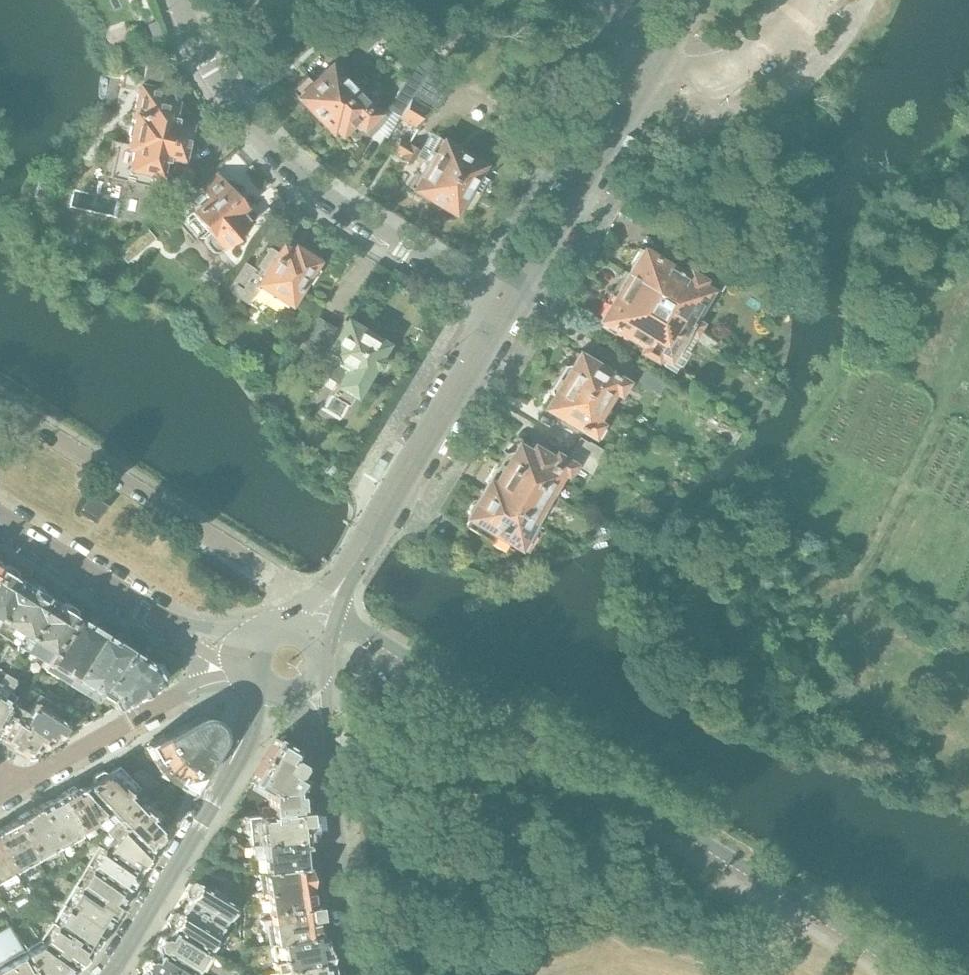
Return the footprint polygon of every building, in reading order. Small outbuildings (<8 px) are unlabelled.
[(307,108),(319,119),(354,85),(332,62),(323,72),(308,86),(301,80),(290,90),(307,108)] [(387,108),(400,116),(411,97),(425,74),(414,64),(387,108)] [(354,85),(319,119),(329,130),(336,137),(347,127),(353,134),(360,127),(368,136),(375,129),(382,120),(386,116),(379,108),(377,109),(354,85)] [(180,157),(187,128),(192,124),(177,99),(171,103),(163,101),(165,92),(140,87),(127,145),(116,143),(112,163),(122,165),(119,177),(148,184),(151,171),(157,173),(167,190),(191,175),(180,157)] [(411,97),(400,116),(398,118),(417,129),(429,108),(411,97)] [(411,163),(415,157),(404,150),(408,143),(400,138),(393,150),(400,154),(399,156),(411,163)] [(424,162),(468,188),(482,164),(469,156),(438,138),(424,162)] [(408,143),(404,150),(415,157),(419,150),(408,143)] [(453,213),(468,188),(424,162),(409,187),(453,213)] [(252,222),(241,209),(244,206),(216,174),(186,199),(195,209),(191,213),(209,234),(205,238),(204,244),(211,251),(217,252),(252,222)] [(129,242),(116,252),(126,264),(138,254),(129,242)] [(309,284),(318,270),(311,266),(314,261),(311,260),(310,256),(305,253),(301,253),(293,247),(290,252),(281,246),(276,252),(268,247),(256,266),(260,268),(258,272),(244,263),(230,283),(233,285),(229,292),(246,303),(256,288),(284,307),(302,279),(309,284)] [(622,270),(622,272),(649,288),(647,292),(649,300),(697,329),(702,321),(691,315),(709,284),(716,288),(722,278),(705,268),(698,278),(686,270),(683,275),(658,260),(661,255),(647,247),(644,251),(639,249),(625,272),(622,270)] [(611,295),(597,319),(602,322),(599,326),(613,335),(616,330),(641,345),(638,350),(660,363),(659,364),(673,373),(677,366),(679,367),(687,353),(685,351),(695,335),(694,334),(697,329),(649,300),(647,292),(649,288),(622,272),(609,293),(611,295)] [(383,365),(384,361),(383,357),(381,353),(383,350),(381,349),(384,344),(344,320),(338,331),(315,317),(300,340),(331,359),(322,374),(337,383),(330,395),(347,406),(357,389),(360,387),(364,382),(363,378),(366,373),(368,374),(370,371),(373,371),(377,371),(380,368),(383,365)] [(556,377),(602,405),(611,390),(616,394),(624,381),(610,373),(613,368),(603,362),(600,367),(577,353),(570,364),(563,365),(556,377)] [(665,383),(644,370),(638,381),(658,394),(665,383)] [(587,433),(602,405),(556,377),(549,390),(551,396),(544,407),(567,421),(564,426),(575,432),(578,428),(580,429),(587,433)] [(573,448),(597,461),(603,451),(591,443),(590,445),(579,438),(573,448)] [(505,452),(499,463),(519,474),(551,493),(562,474),(568,477),(575,466),(570,463),(554,453),(551,458),(532,446),(529,451),(516,444),(512,451),(505,452)] [(602,464),(597,461),(573,448),(567,459),(571,461),(595,476),(602,464)] [(533,523),(551,493),(519,474),(499,463),(496,467),(493,469),(490,474),(490,478),(481,491),(533,523)] [(545,530),(533,523),(481,491),(475,503),(471,505),(468,510),(468,514),(467,517),(469,518),(464,525),(488,540),(491,544),(494,547),(499,549),(503,549),(507,542),(524,551),(533,535),(540,539),(545,530)] [(94,522),(104,506),(89,497),(79,512),(94,522)] [(19,582),(11,576),(13,573),(13,570),(6,565),(2,566),(0,565),(0,613),(19,582)] [(22,648),(51,602),(42,596),(43,596),(41,595),(43,593),(40,591),(42,588),(36,585),(34,587),(31,585),(30,588),(29,587),(28,588),(19,582),(0,613),(0,634),(16,645),(14,649),(8,645),(0,657),(0,670),(2,671),(6,673),(22,648)] [(22,648),(43,661),(73,615),(71,614),(73,612),(72,608),(65,603),(61,604),(60,607),(59,606),(58,606),(51,602),(22,648)] [(66,683),(99,630),(87,623),(87,624),(75,616),(73,615),(43,661),(40,666),(66,683)] [(93,700),(98,693),(126,649),(127,647),(113,639),(113,640),(100,632),(101,631),(99,630),(66,683),(93,700)] [(107,700),(149,664),(148,662),(139,656),(138,656),(126,649),(98,693),(107,700)] [(149,664),(107,700),(113,709),(160,683),(158,681),(163,678),(164,673),(159,663),(154,662),(149,664)] [(11,702),(13,698),(5,693),(14,678),(6,673),(2,671),(0,674),(0,720),(4,713),(11,702)] [(11,702),(4,713),(45,740),(49,743),(54,736),(58,739),(58,738),(62,737),(68,729),(67,723),(71,717),(73,715),(38,694),(26,712),(20,708),(11,702)] [(45,740),(4,713),(0,720),(0,741),(23,756),(31,754),(37,745),(41,747),(45,740)] [(160,773),(216,723),(215,721),(214,721),(209,718),(204,716),(199,716),(194,718),(143,747),(145,749),(155,768),(157,767),(160,773)] [(216,723),(160,773),(160,774),(167,779),(167,780),(188,792),(218,742),(218,741),(220,736),(219,731),(218,726),(216,723)] [(257,815),(305,811),(303,792),(300,789),(296,790),(296,789),(302,779),(294,774),(300,763),(289,757),(294,750),(291,748),(293,745),(293,741),(285,736),(281,737),(279,740),(276,739),(250,782),(267,792),(269,813),(259,814),(257,815)] [(112,821),(137,798),(133,793),(138,787),(118,767),(117,767),(106,773),(101,771),(92,776),(87,784),(87,786),(81,789),(112,821)] [(137,798),(112,821),(146,856),(146,855),(147,853),(146,852),(147,852),(146,851),(149,845),(150,845),(151,845),(157,843),(157,844),(162,835),(160,829),(161,828),(160,828),(152,818),(155,815),(144,804),(147,802),(151,801),(156,795),(151,790),(158,783),(141,769),(132,774),(135,779),(147,788),(137,798)] [(112,821),(81,789),(80,788),(79,789),(79,788),(72,792),(70,789),(59,795),(79,829),(93,822),(103,830),(112,821)] [(82,836),(59,795),(37,807),(61,849),(82,836)] [(61,849),(37,807),(36,807),(14,819),(38,861),(61,849)] [(248,844),(308,837),(305,811),(257,815),(242,817),(242,820),(246,820),(248,844)] [(38,861),(14,819),(0,828),(0,847),(15,874),(38,861)] [(146,856),(112,821),(103,830),(112,841),(105,850),(137,869),(139,867),(144,866),(148,860),(147,860),(146,856)] [(233,836),(227,831),(223,828),(219,834),(228,841),(233,836)] [(308,837),(248,844),(250,857),(258,856),(260,871),(261,871),(305,867),(303,850),(309,849),(309,848),(310,848),(308,837)] [(15,874),(0,847),(0,883),(2,882),(7,890),(20,882),(15,874)] [(135,873),(137,869),(105,850),(101,847),(89,866),(125,888),(127,885),(131,888),(137,877),(133,875),(134,873),(135,873)] [(290,910),(311,907),(308,888),(311,885),(315,881),(312,865),(305,867),(261,871),(264,890),(255,892),(257,902),(266,901),(268,910),(289,906),(290,910)] [(125,888),(89,866),(78,886),(114,908),(116,906),(120,905),(121,905),(124,898),(123,894),(124,892),(123,892),(125,888)] [(184,905),(227,931),(233,921),(232,921),(235,913),(230,909),(233,903),(197,881),(196,884),(193,882),(189,884),(185,891),(186,896),(188,897),(187,898),(188,899),(184,905)] [(39,894),(33,883),(24,888),(31,899),(39,894)] [(109,917),(114,908),(78,886),(67,903),(107,928),(111,922),(111,921),(109,917),(110,917),(109,917)] [(19,912),(13,901),(4,906),(10,917),(19,912)] [(107,928),(67,903),(54,923),(90,947),(94,950),(100,939),(96,937),(100,930),(101,930),(102,929),(107,928)] [(23,918),(33,908),(28,904),(18,913),(23,918)] [(221,942),(227,931),(184,905),(179,914),(178,913),(178,914),(176,913),(171,914),(167,921),(167,922),(168,926),(170,927),(206,948),(213,937),(221,942)] [(271,928),(273,943),(324,934),(321,918),(317,915),(315,906),(311,907),(290,910),(289,906),(268,910),(269,919),(261,920),(262,930),(271,928)] [(89,949),(90,947),(54,923),(42,943),(40,944),(75,967),(76,966),(77,966),(81,966),(87,960),(86,960),(86,956),(86,955),(89,949)] [(23,953),(8,925),(0,929),(0,974),(36,974),(23,953)] [(213,953),(206,948),(170,927),(169,928),(170,928),(165,936),(164,935),(163,935),(158,936),(153,944),(154,944),(155,948),(193,971),(200,959),(207,964),(213,953)] [(329,962),(324,934),(273,943),(270,944),(275,972),(329,962)] [(75,967),(40,944),(23,953),(36,974),(66,974),(76,968),(75,967)] [(234,962),(241,950),(233,945),(225,957),(234,962)] [(193,971),(155,948),(155,949),(155,950),(157,951),(152,958),(150,957),(145,959),(145,958),(140,966),(140,967),(141,970),(149,974),(199,974),(193,971)] [(329,962),(275,972),(276,974),(331,974),(329,962)]
